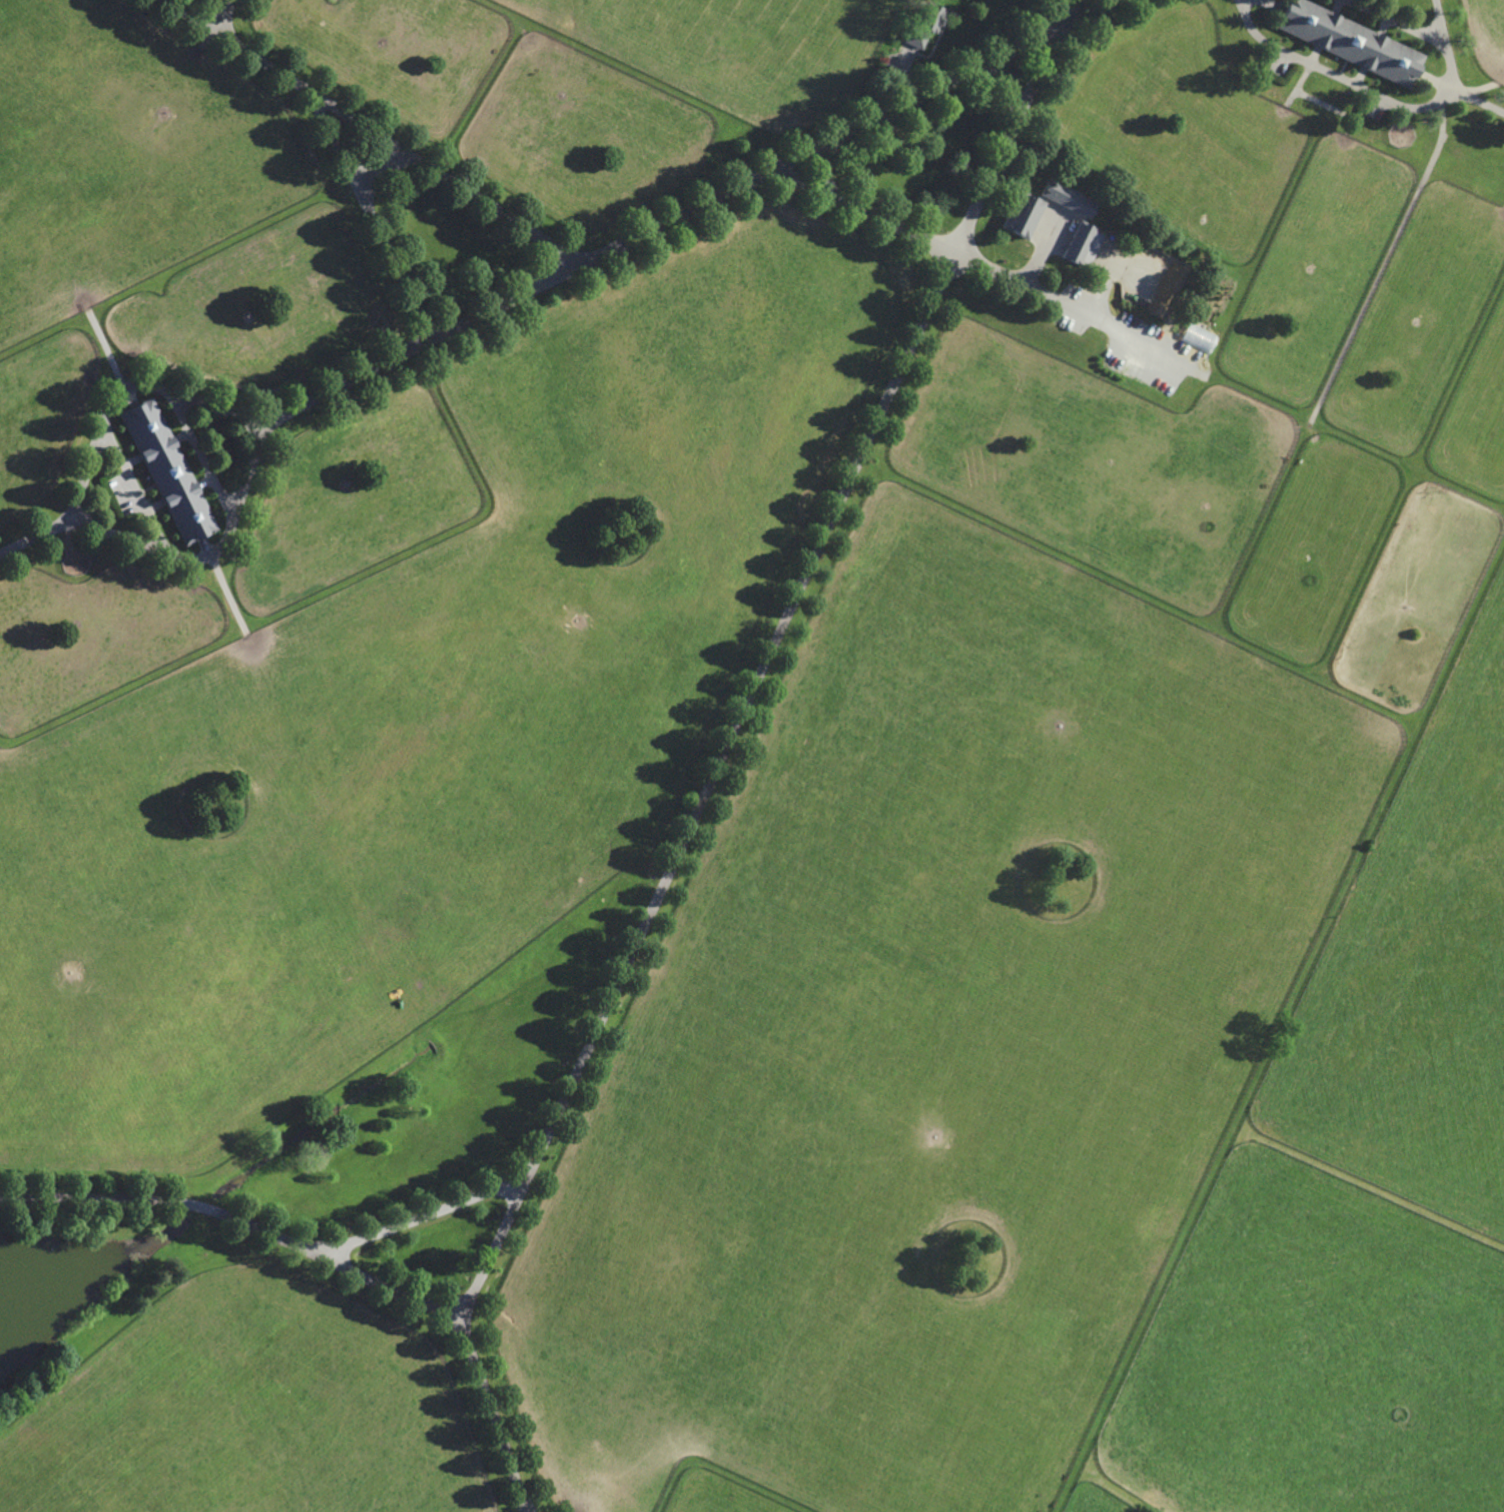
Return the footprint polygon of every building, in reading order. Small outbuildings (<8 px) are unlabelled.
[(1273,28),(1286,0),(1305,0),(1423,53),(1407,88),(1273,28)] [(941,26),(941,27),(939,26),(935,34),(926,30),(925,32),(928,33),(920,50),(917,49),(905,43),(902,41),(910,25),(910,24),(918,28),(919,26),(916,25),(926,2),(927,1),(946,10),(942,18),(945,19),(944,20),(941,26)] [(1088,218),(1042,194),(1038,193),(1047,175),(1072,188),(1097,201),(1089,217),(1088,218)] [(1044,201),(1025,239),(1025,240),(998,226),(1008,207),(1017,188),(1039,199),(1044,201)] [(1087,266),(1086,267),(1077,263),(1076,265),(1059,257),(1059,255),(1078,218),(1096,227),(1094,230),(1102,234),(1087,266)] [(1162,318),(1157,316),(1141,307),(1148,294),(1169,305),(1168,306),(1162,318)] [(1211,352),(1218,334),(1188,323),(1181,341),(1211,352)] [(182,547),(162,506),(159,499),(153,486),(152,484),(140,460),(136,453),(116,412),(129,406),(137,401),(150,395),(170,436),(174,442),(193,481),(197,488),(217,530),(205,536),(197,540),(182,547)]
